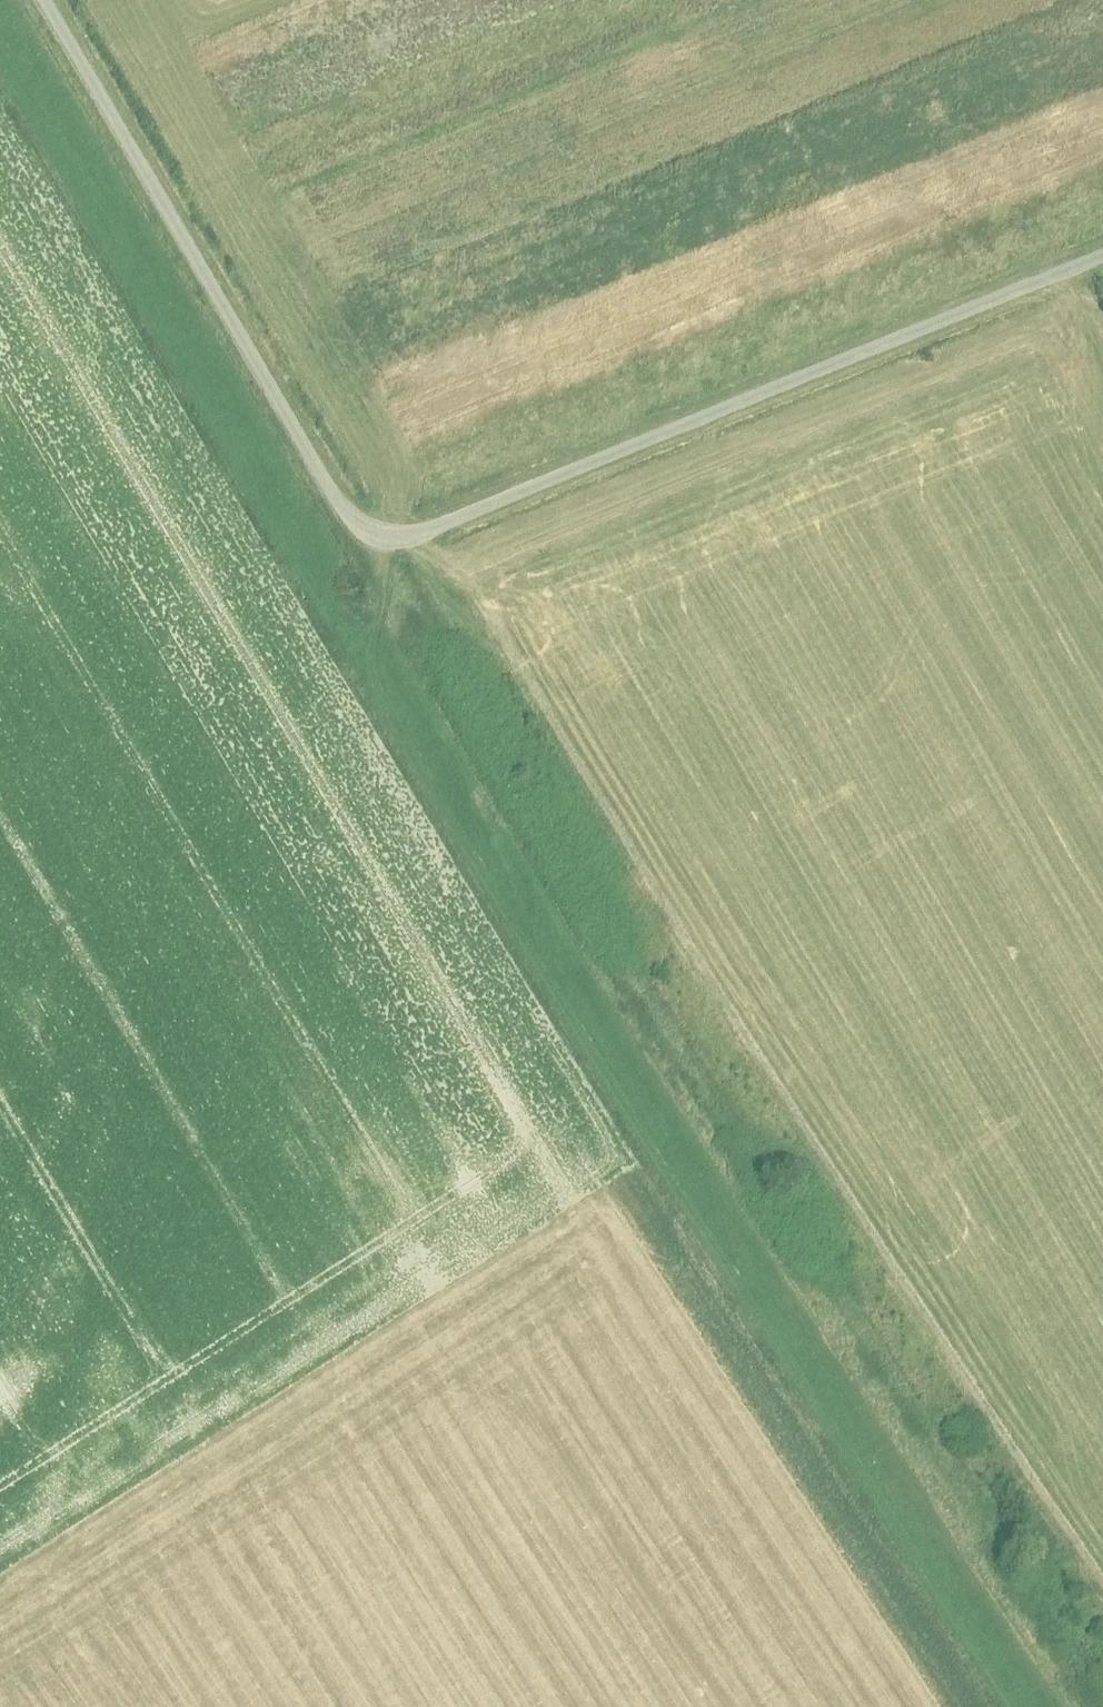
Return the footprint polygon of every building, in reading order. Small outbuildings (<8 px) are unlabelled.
[(305,606),(293,611),(302,630),(314,625),(305,606)]
